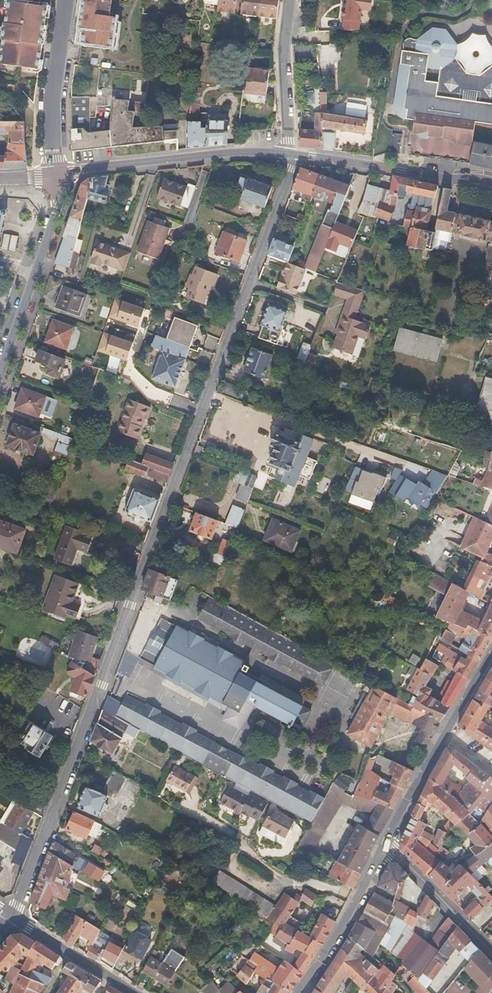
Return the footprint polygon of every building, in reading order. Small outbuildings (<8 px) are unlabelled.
[(52,8),(49,2),(41,1),(40,5),(30,3),(30,1),(26,0),(7,0),(6,8),(9,9),(7,22),(5,22),(4,29),(1,29),(0,36),(2,37),(2,39),(5,40),(3,54),(0,54),(0,63),(2,63),(1,64),(30,69),(30,72),(39,74),(39,72),(44,69),(45,60),(41,58),(47,16),(51,16),(52,8)] [(111,0),(84,0),(82,21),(78,44),(112,48),(115,18),(109,17),(111,0)] [(218,12),(236,13),(238,1),(240,1),(240,0),(219,0),(218,12)] [(240,1),(243,2),(242,14),(259,16),(261,0),(240,0),(240,1)] [(259,16),(277,18),(279,0),(261,0),(259,16)] [(413,39),(410,37),(408,37),(405,38),(405,42),(403,49),(399,76),(394,107),(395,112),(397,114),(400,116),(408,118),(415,119),(412,145),(442,149),(442,152),(458,154),(459,152),(467,153),(468,141),(469,136),(470,123),(477,125),(478,122),(491,123),(491,66),(480,73),(479,77),(466,75),(467,73),(466,72),(455,57),(458,44),(447,29),(434,26),(418,37),(417,39),(413,39)] [(474,32),(472,35),(471,37),(469,40),(466,42),(463,43),(459,44),(459,46),(460,51),(459,55),(457,58),(462,61),(464,63),(466,66),(468,69),(469,73),(473,72),(477,72),(480,74),(483,74),(484,72),(485,70),(487,67),(489,65),(491,64),(491,44),(491,43),(489,40),(488,37),(487,34),(484,34),(480,35),(477,34),(474,32)] [(272,70),(263,69),(255,67),(248,66),(245,93),(268,96),(272,70)] [(200,112),(202,87),(195,86),(192,113),(200,112)] [(180,140),(180,124),(145,126),(147,102),(114,99),(110,121),(111,131),(91,132),(90,112),(96,112),(95,104),(107,105),(107,98),(97,96),(73,96),(74,151),(104,148),(180,140)] [(323,149),(322,112),(315,112),(315,129),(301,128),(302,147),(314,148),(323,149)] [(366,134),(368,119),(322,112),(323,149),(330,150),(335,150),(338,132),(336,132),(336,129),(366,134)] [(229,144),(229,121),(209,119),(209,126),(209,146),(219,145),(229,144)] [(25,120),(0,121),(0,133),(9,133),(10,137),(10,142),(17,144),(18,146),(27,146),(25,120)] [(209,146),(209,126),(203,126),(203,121),(189,120),(187,148),(190,148),(209,146)] [(476,137),(477,125),(470,123),(469,136),(476,137)] [(400,153),(403,133),(392,132),(389,151),(400,153)] [(473,155),(476,143),(475,142),(468,141),(467,153),(473,155)] [(28,167),(27,146),(18,146),(17,144),(10,142),(7,151),(5,152),(5,153),(5,169),(28,167)] [(476,143),(473,155),(471,163),(486,166),(491,168),(491,146),(476,143)] [(458,154),(442,152),(442,149),(412,145),(410,154),(466,163),(467,153),(459,152),(458,154)] [(313,197),(321,176),(301,169),(292,190),(304,195),(302,200),(310,203),(313,197)] [(264,208),(271,189),(248,180),(247,183),(229,176),(224,192),(241,198),(241,200),(264,208)] [(348,192),(350,188),(337,182),(321,176),(313,197),(331,204),(328,212),(326,211),(317,235),(312,248),(314,248),(311,255),(310,254),(304,270),(306,271),(314,274),(348,192)] [(404,193),(407,180),(391,177),(388,195),(402,199),(404,193)] [(188,208),(197,185),(187,182),(185,186),(164,178),(157,197),(188,208)] [(109,194),(111,189),(107,187),(109,183),(108,181),(107,180),(96,181),(89,200),(106,206),(110,195),(109,194)] [(429,209),(438,186),(415,181),(407,180),(404,193),(419,196),(416,208),(429,209)] [(82,221),(89,200),(96,181),(88,181),(84,184),(74,211),(72,217),(82,221)] [(359,201),(364,190),(359,187),(353,199),(359,201)] [(371,218),(376,201),(373,201),(376,191),(366,187),(356,212),(371,218)] [(487,242),(491,224),(446,213),(451,191),(442,188),(431,233),(435,234),(436,230),(487,242)] [(386,202),(388,195),(376,191),(373,201),(376,201),(386,202)] [(386,223),(391,204),(386,202),(376,201),(371,218),(386,223)] [(423,231),(429,209),(416,208),(414,207),(412,213),(406,212),(405,216),(403,228),(409,229),(405,245),(427,249),(431,233),(423,231)] [(168,220),(155,216),(153,222),(165,226),(168,220)] [(403,228),(405,216),(402,216),(402,218),(401,219),(398,218),(396,226),(403,228)] [(74,241),(82,221),(72,217),(65,235),(62,244),(73,248),(74,241)] [(159,258),(169,228),(165,226),(153,222),(148,220),(138,251),(159,258)] [(239,262),(247,240),(225,232),(216,254),(239,262)] [(123,273),(131,251),(97,240),(90,261),(91,261),(90,265),(99,268),(100,265),(123,273)] [(288,264),(294,247),(274,240),(268,256),(288,264)] [(70,270),(75,257),(70,255),(73,248),(62,244),(54,265),(65,268),(70,270)] [(487,244),(486,248),(483,248),(479,266),(480,267),(491,267),(491,263),(491,245),(487,244)] [(282,273),(279,279),(276,288),(296,296),(300,285),(306,271),(304,270),(288,264),(284,274),(282,273)] [(203,304),(209,288),(211,285),(214,286),(218,275),(197,266),(194,276),(190,275),(186,288),(189,290),(186,298),(203,304)] [(352,301),(356,289),(336,284),(332,294),(347,299),(352,301)] [(78,317),(86,294),(63,285),(54,308),(78,317)] [(354,320),(364,292),(356,289),(352,301),(347,299),(333,334),(337,336),(344,316),(354,320)] [(147,309),(124,301),(118,319),(141,327),(147,309)] [(280,347),(286,331),(282,330),(288,313),(268,305),(260,326),(262,327),(258,339),(280,347)] [(365,340),(370,327),(362,324),(362,323),(354,320),(344,316),(337,336),(332,349),(349,355),(357,336),(365,340)] [(174,388),(197,327),(173,318),(166,338),(155,335),(151,347),(161,350),(150,380),(174,388)] [(62,348),(69,327),(53,322),(46,342),(62,348)] [(150,337),(153,328),(150,326),(151,324),(148,323),(144,335),(150,337)] [(433,361),(439,339),(397,328),(391,350),(433,361)] [(134,342),(113,334),(106,352),(128,360),(134,342)] [(307,350),(309,345),(301,342),(299,347),(307,350)] [(303,361),(307,350),(299,347),(294,359),(303,361)] [(263,379),(272,356),(252,349),(244,372),(263,379)] [(57,378),(63,361),(41,352),(37,362),(49,367),(47,374),(57,378)] [(299,374),(303,362),(303,361),(294,359),(292,358),(288,370),(299,374)] [(491,417),(491,383),(486,381),(472,420),(489,426),(491,417)] [(226,382),(221,396),(235,400),(240,387),(226,382)] [(43,403),(44,399),(22,391),(18,400),(22,402),(18,412),(38,419),(39,414),(43,403)] [(55,403),(44,399),(39,414),(50,418),(55,403)] [(146,421),(151,408),(129,400),(125,411),(127,412),(119,433),(138,440),(145,421),(146,421)] [(31,441),(34,433),(29,431),(31,425),(18,421),(9,446),(33,455),(37,444),(31,441)] [(485,439),(488,428),(481,425),(477,437),(485,439)] [(67,456),(72,440),(44,430),(42,434),(62,440),(60,445),(56,444),(54,451),(67,456)] [(306,458),(310,446),(313,440),(299,434),(296,443),(275,434),(269,448),(274,450),(268,465),(280,470),(278,471),(277,473),(278,475),(275,482),(293,489),(298,478),(306,458)] [(486,451),(489,440),(485,439),(477,437),(474,448),(486,451)] [(174,465),(131,449),(127,460),(129,461),(157,471),(170,476),(174,465)] [(486,451),(480,466),(479,469),(483,470),(484,468),(491,470),(491,452),(486,451)] [(306,458),(298,478),(307,481),(315,461),(306,458)] [(154,479),(157,471),(129,461),(125,472),(139,477),(147,476),(154,479)] [(484,468),(483,470),(479,469),(474,486),(478,487),(479,486),(491,490),(491,470),(484,468)] [(424,510),(442,474),(428,469),(421,483),(419,487),(413,484),(396,475),(386,494),(398,499),(399,497),(416,506),(424,510)] [(167,483),(170,476),(157,471),(154,479),(167,483)] [(382,485),(383,478),(371,473),(371,475),(360,471),(357,483),(355,482),(351,496),(372,504),(375,491),(379,491),(382,485)] [(245,488),(249,479),(240,475),(236,485),(243,488),(245,488)] [(260,491),(266,478),(260,475),(257,481),(254,488),(260,491)] [(254,488),(257,481),(250,477),(249,479),(245,488),(253,492),(254,488)] [(247,505),(253,492),(245,488),(243,488),(237,500),(247,505)] [(153,523),(161,500),(134,490),(126,513),(153,523)] [(416,508),(416,506),(399,497),(398,499),(403,502),(403,501),(416,508)] [(481,522),(491,527),(491,497),(481,522)] [(236,531),(244,512),(234,508),(226,527),(236,531)] [(212,540),(218,523),(198,515),(191,532),(212,540)] [(294,553),(302,529),(273,517),(263,540),(294,553)] [(491,537),(491,527),(481,522),(475,519),(462,549),(482,559),(480,563),(491,568),(491,557),(484,554),(491,537)] [(25,532),(0,522),(0,549),(17,555),(25,532)] [(86,552),(91,537),(81,534),(82,531),(67,526),(55,561),(70,566),(76,549),(86,552)] [(222,568),(231,545),(222,542),(216,555),(212,553),(207,562),(222,568)] [(480,563),(468,590),(472,592),(491,606),(491,568),(480,563)] [(170,602),(177,583),(149,573),(142,591),(170,602)] [(448,595),(454,583),(436,574),(430,586),(448,595)] [(78,620),(82,606),(72,603),(79,584),(55,576),(43,612),(66,619),(68,617),(78,620)] [(468,590),(454,583),(448,595),(446,598),(437,617),(451,622),(487,636),(491,638),(491,606),(484,620),(463,610),(472,592),(468,590)] [(396,605),(398,598),(377,592),(375,599),(396,605)] [(283,665),(299,674),(309,680),(315,682),(323,687),(334,666),(209,598),(198,620),(230,637),(230,640),(243,647),(244,645),(253,649),(254,647),(261,651),(260,653),(269,657),(267,660),(281,668),(283,665)] [(244,727),(254,708),(291,727),(292,725),(302,730),(311,713),(239,674),(244,664),(160,620),(139,660),(167,675),(164,680),(207,703),(210,698),(229,708),(225,717),(225,723),(237,729),(244,727)] [(491,643),(491,638),(487,636),(451,622),(449,628),(446,629),(441,640),(451,646),(457,636),(464,640),(459,650),(469,655),(480,662),(483,657),(491,643)] [(89,662),(97,638),(78,632),(70,656),(73,657),(85,661),(89,662)] [(56,654),(59,648),(41,641),(39,647),(56,654)] [(431,692),(427,690),(439,666),(427,659),(408,693),(420,700),(415,709),(440,723),(447,714),(473,673),(480,662),(469,655),(466,659),(439,644),(433,657),(454,670),(452,672),(457,675),(451,685),(448,684),(440,698),(442,699),(440,703),(429,697),(431,692)] [(130,678),(139,658),(126,651),(117,671),(130,678)] [(421,658),(413,653),(409,661),(416,665),(421,658)] [(81,669),(85,661),(73,657),(71,664),(72,664),(81,669)] [(95,677),(101,662),(93,658),(90,665),(87,664),(83,670),(95,677)] [(87,697),(95,677),(83,670),(81,669),(72,664),(68,671),(69,676),(76,680),(72,691),(73,692),(70,695),(78,699),(80,694),(87,697)] [(490,671),(488,675),(479,691),(491,699),(491,672),(490,671)] [(428,744),(440,723),(415,709),(361,681),(358,688),(369,694),(347,736),(370,748),(389,713),(422,731),(416,743),(428,744)] [(491,709),(491,699),(479,691),(477,695),(471,705),(480,711),(483,706),(488,709),(491,711),(491,709)] [(325,799),(312,792),(298,785),(261,765),(260,767),(196,735),(197,732),(184,725),(183,727),(160,715),(161,713),(152,709),(148,707),(146,708),(126,698),(123,705),(108,699),(103,712),(149,737),(183,755),(312,823),(325,801),(325,799)] [(480,722),(488,709),(483,706),(480,711),(471,705),(467,711),(457,728),(485,748),(491,753),(491,730),(480,722)] [(149,737),(103,712),(92,743),(112,754),(122,738),(121,737),(123,733),(145,744),(149,737)] [(40,756),(51,737),(24,721),(13,740),(21,745),(22,744),(27,747),(27,748),(29,749),(28,752),(37,757),(38,755),(40,756)] [(447,747),(429,779),(447,799),(453,790),(443,780),(453,766),(467,775),(466,778),(471,781),(460,798),(454,808),(461,815),(473,828),(476,831),(491,805),(491,804),(491,781),(447,747)] [(10,761),(16,752),(10,749),(4,758),(10,761)] [(406,768),(411,759),(399,753),(394,763),(406,768)] [(402,791),(413,771),(406,768),(394,763),(378,756),(375,758),(372,759),(373,761),(390,768),(388,773),(393,776),(389,784),(392,786),(402,791)] [(369,767),(372,762),(373,761),(372,759),(367,760),(364,767),(369,767)] [(413,771),(418,762),(411,759),(406,768),(413,771)] [(189,793),(197,780),(176,768),(168,782),(189,793)] [(376,789),(381,779),(364,768),(354,792),(371,799),(376,789)] [(119,793),(126,779),(113,772),(106,785),(111,789),(119,793)] [(447,799),(429,779),(410,817),(411,818),(417,821),(422,811),(424,811),(427,802),(449,817),(445,825),(447,826),(444,831),(438,830),(434,838),(430,844),(440,849),(441,847),(445,842),(452,830),(461,815),(454,808),(447,799)] [(379,803),(371,799),(354,792),(333,782),(327,796),(341,803),(347,806),(371,817),(379,803)] [(96,816),(105,795),(107,797),(111,789),(106,785),(102,792),(100,791),(86,787),(78,808),(96,816)] [(393,809),(402,791),(392,786),(391,789),(385,787),(382,792),(376,789),(371,799),(379,803),(393,809)] [(264,821),(272,806),(254,797),(253,799),(232,788),(224,804),(245,815),(245,814),(254,819),(256,816),(264,821)] [(454,808),(460,798),(453,790),(447,799),(454,808)] [(42,818),(48,801),(35,795),(29,810),(36,814),(42,818)] [(311,859),(340,806),(341,803),(327,796),(326,798),(325,799),(325,801),(312,823),(297,852),(311,859)] [(377,836),(393,809),(379,803),(371,817),(365,829),(377,836)] [(491,805),(476,831),(482,839),(491,849),(491,804),(491,805)] [(22,835),(36,814),(29,810),(20,805),(7,826),(22,835)] [(290,840),(299,824),(275,811),(267,828),(268,828),(264,835),(281,844),(284,843),(287,838),(290,840)] [(88,835),(93,821),(74,813),(67,831),(86,838),(88,835)] [(467,838),(473,828),(461,815),(452,830),(463,843),(467,838)] [(408,858),(420,838),(423,832),(427,826),(417,821),(411,818),(406,827),(399,843),(400,847),(401,851),(406,857),(408,858)] [(96,839),(101,825),(93,821),(88,835),(96,839)] [(1,823),(0,825),(0,841),(17,852),(14,862),(24,866),(33,842),(22,835),(7,826),(1,823)] [(365,829),(357,825),(352,835),(372,845),(377,836),(365,829)] [(482,839),(476,831),(473,828),(467,838),(475,846),(470,850),(483,864),(491,856),(491,849),(482,839)] [(430,844),(434,838),(423,832),(420,838),(427,848),(430,844)] [(372,845),(352,835),(349,840),(359,846),(358,849),(367,853),(372,845)] [(424,875),(436,857),(427,848),(420,838),(408,858),(424,875)] [(359,874),(369,854),(367,853),(358,849),(359,846),(349,840),(346,847),(344,846),(336,861),(359,874)] [(452,854),(455,848),(445,842),(441,847),(452,854)] [(64,849),(54,843),(50,853),(74,868),(76,865),(76,864),(80,859),(71,853),(73,850),(66,846),(64,849)] [(100,857),(104,849),(96,844),(92,852),(100,857)] [(440,849),(430,844),(427,848),(436,857),(437,854),(440,849)] [(448,860),(452,854),(441,847),(440,849),(437,854),(448,860)] [(470,877),(483,864),(470,850),(467,854),(472,858),(463,867),(461,869),(470,877)] [(65,889),(74,868),(50,853),(41,879),(65,889)] [(424,875),(427,878),(439,890),(461,869),(463,867),(460,865),(456,869),(448,862),(444,867),(436,857),(424,875)] [(98,881),(103,873),(80,859),(76,865),(74,868),(98,881)] [(358,877),(359,874),(336,861),(334,860),(327,875),(326,876),(352,889),(358,877)] [(403,887),(400,885),(404,883),(408,888),(411,881),(404,873),(395,863),(388,864),(381,879),(377,886),(393,894),(395,896),(396,898),(403,887)] [(491,900),(470,877),(461,869),(439,890),(450,901),(466,886),(477,898),(462,914),(469,922),(491,900)] [(213,883),(217,885),(270,915),(277,903),(225,873),(220,870),(213,883)] [(65,889),(41,879),(32,903),(44,908),(50,893),(67,900),(71,891),(65,889)] [(284,926),(296,902),(308,908),(315,893),(303,888),(301,893),(297,891),(293,896),(286,892),(271,919),(279,923),(284,926)] [(385,936),(396,915),(397,914),(392,910),(395,904),(392,903),(373,894),(358,921),(385,936)] [(402,919),(408,907),(396,898),(395,896),(392,903),(395,904),(392,910),(397,914),(396,915),(402,919)] [(423,922),(432,904),(430,901),(424,896),(415,912),(408,907),(402,919),(413,926),(417,919),(423,922)] [(323,945),(335,923),(321,915),(309,938),(323,945)] [(396,956),(413,934),(416,929),(413,926),(402,919),(396,915),(385,936),(382,942),(396,956)] [(79,939),(88,924),(76,917),(64,937),(72,943),(74,947),(79,939)] [(418,930),(423,922),(417,919),(413,926),(416,929),(418,930)] [(446,940),(455,927),(446,919),(435,932),(446,940)] [(382,942),(385,936),(358,921),(349,936),(363,948),(373,957),(382,942)] [(295,931),(284,926),(279,923),(273,934),(285,940),(289,943),(295,931)] [(100,961),(105,951),(93,945),(100,932),(88,924),(79,939),(92,946),(88,955),(100,961)] [(425,989),(454,952),(468,964),(478,952),(455,927),(446,940),(437,952),(416,981),(422,986),(425,989)] [(304,973),(323,945),(309,938),(295,931),(289,943),(287,948),(286,949),(296,954),(299,949),(304,951),(298,961),(294,968),(304,973)] [(437,952),(446,940),(435,932),(426,944),(437,952)] [(144,956),(152,943),(135,933),(127,947),(144,956)] [(13,965),(25,953),(30,956),(37,944),(23,934),(13,936),(0,950),(0,974),(3,976),(7,977),(13,965)] [(416,981),(437,952),(426,944),(413,934),(396,956),(403,964),(402,965),(416,981)] [(371,961),(372,959),(369,957),(367,958),(361,953),(363,948),(349,936),(344,945),(343,948),(332,965),(315,990),(319,992),(335,992),(347,974),(354,978),(345,992),(352,992),(359,982),(366,970),(381,979),(388,986),(395,974),(383,965),(380,969),(371,961)] [(105,951),(100,961),(112,969),(118,958),(126,945),(112,938),(105,951)] [(59,966),(62,961),(62,957),(53,952),(38,941),(37,944),(30,956),(25,966),(23,971),(33,977),(37,970),(42,962),(45,964),(46,963),(54,969),(57,965),(59,966)] [(302,976),(304,973),(294,968),(290,966),(285,963),(280,970),(249,952),(245,959),(256,967),(269,976),(292,990),(302,976)] [(478,952),(468,964),(464,969),(485,992),(488,992),(491,987),(491,967),(478,952)] [(120,975),(126,962),(118,958),(112,969),(120,975)] [(245,983),(256,967),(245,959),(242,958),(239,964),(242,966),(236,977),(245,983)] [(172,973),(149,959),(142,972),(165,986),(172,973)] [(93,975),(71,962),(66,963),(62,971),(69,975),(69,974),(86,984),(93,975)] [(16,984),(23,971),(20,969),(13,965),(7,977),(6,980),(16,984)] [(52,979),(37,970),(33,977),(48,985),(50,984),(52,979)] [(388,986),(381,979),(366,970),(359,982),(374,991),(373,992),(383,992),(388,986)] [(48,985),(33,977),(23,971),(16,984),(11,992),(43,992),(48,985)] [(86,984),(69,974),(69,975),(64,982),(59,990),(57,992),(80,992),(83,989),(86,984)] [(59,990),(64,982),(60,979),(61,976),(59,975),(53,986),(59,990)] [(101,981),(102,980),(97,978),(93,975),(86,984),(83,989),(90,992),(93,992),(101,981)] [(292,990),(269,976),(256,990),(255,992),(256,992),(291,992),(292,990)]
